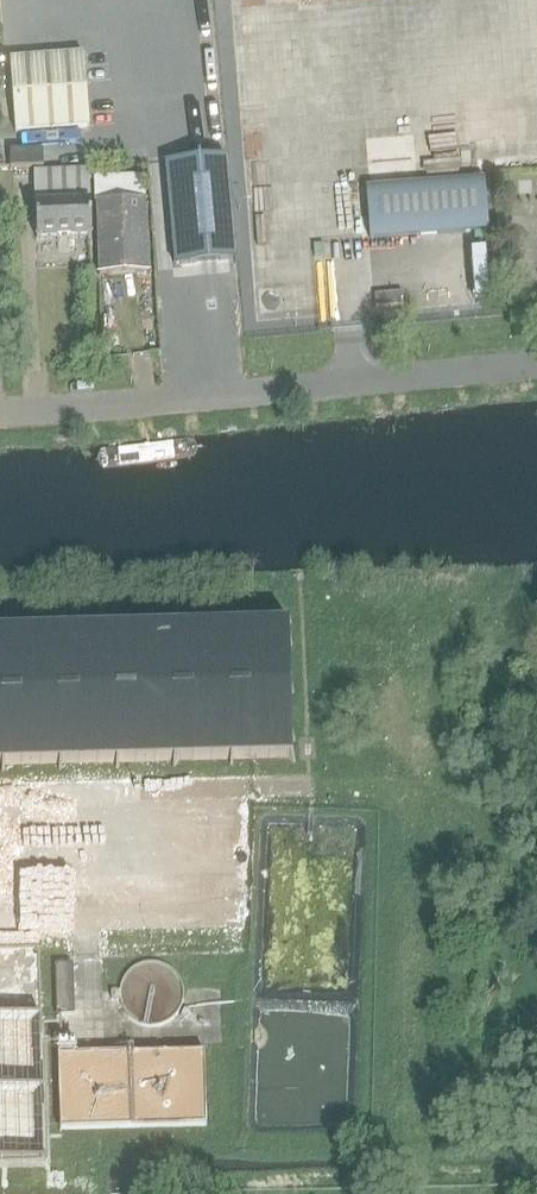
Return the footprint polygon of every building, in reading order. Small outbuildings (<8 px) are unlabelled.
[(15,133),(90,127),(83,53),(9,59),(15,133)] [(11,168),(43,167),(43,150),(10,151),(11,168)] [(232,155),(171,161),(180,260),(233,256),(240,255),(232,155)] [(488,228),(483,178),(365,189),(369,239),(488,228)] [(145,180),(127,181),(96,182),(100,274),(148,272),(145,200),(145,180)] [(90,201),(36,203),(36,239),(92,236),(90,201)] [(289,757),(285,626),(0,635),(0,765),(289,757)] [(111,1001),(119,1001),(120,1004),(121,1008),(122,1011),(124,1014),(126,1017),(129,1019),(131,1021),(134,1023),(137,1025),(140,1026),(143,1027),(147,1028),(150,1028),(154,1028),(157,1027),(160,1026),(163,1025),(167,1024),(169,1022),(172,1020),(174,1017),(177,1015),(178,1012),(180,1009),(181,1005),(182,1002),(182,999),(182,995),(182,992),(181,989),(180,985),(179,982),(178,979),(176,976),(173,974),(171,972),(168,970),(165,968),(162,966),(159,965),(156,965),(152,964),(149,964),(145,965),(142,965),(139,967),(136,968),(133,970),(130,972),(128,974),(125,977),(124,979),(122,982),(121,986),(120,989),(119,992),(111,992),(111,1001)] [(73,965),(56,966),(57,1016),(75,1015),(73,965)] [(40,1156),(36,1015),(0,1016),(0,1157),(40,1156)] [(60,1130),(204,1127),(203,1053),(75,1056),(74,1041),(58,1041),(60,1130)]
